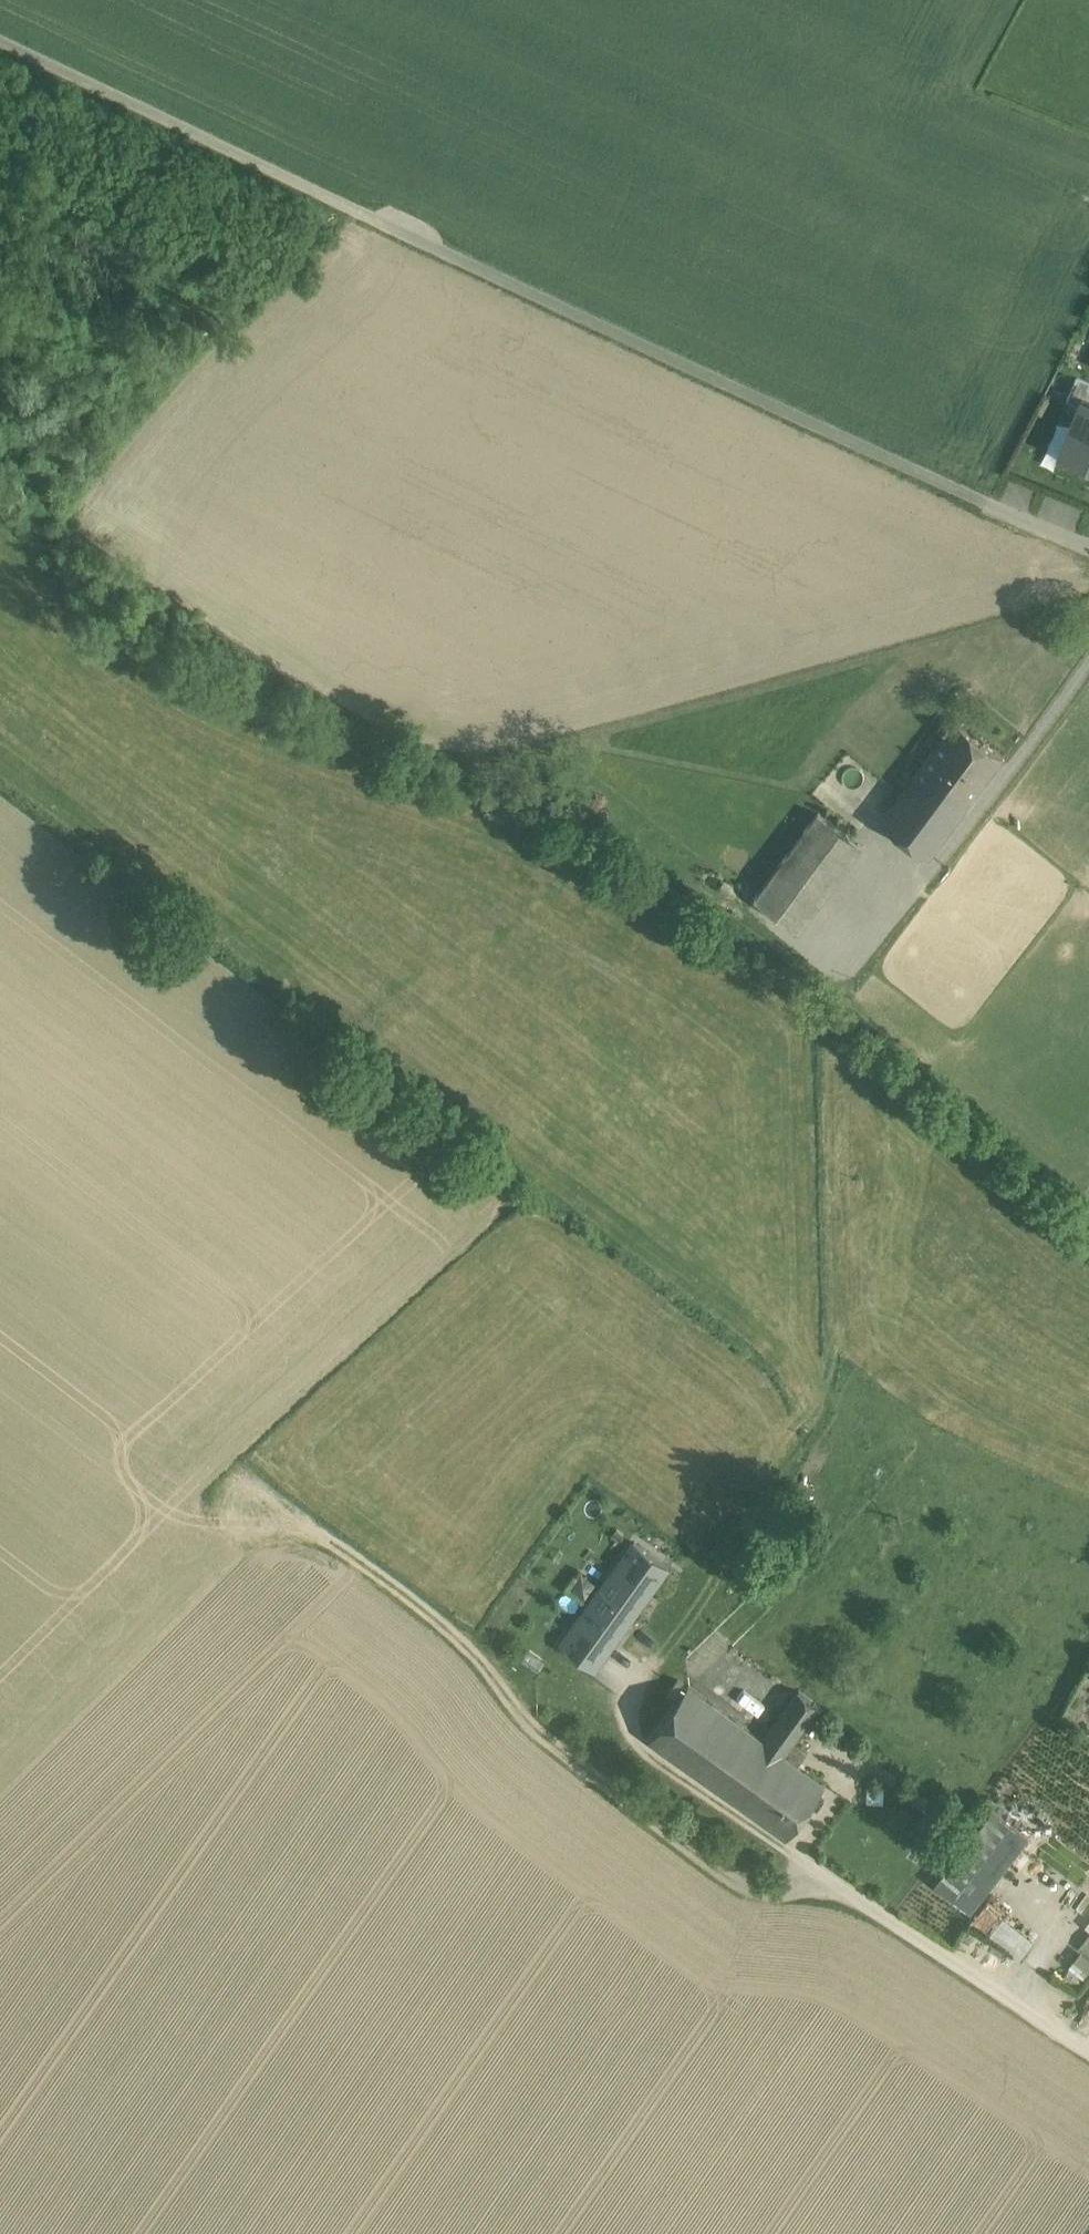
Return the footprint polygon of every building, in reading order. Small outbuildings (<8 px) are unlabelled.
[(1077,374),(1067,399),(1084,406),(1085,402),(1088,404),(1088,379),(1077,374)] [(1085,402),(1084,406),(1065,452),(1088,461),(1088,404),(1085,402)] [(1002,753),(952,716),(914,767),(963,804),(1002,753)] [(914,767),(908,763),(897,776),(904,781),(880,813),(929,850),(963,804),(914,767)] [(816,809),(753,894),(799,928),(862,843),(816,809)] [(634,1544),(563,1642),(595,1666),(667,1568),(634,1544)] [(688,1687),(678,1680),(668,1694),(677,1701),(688,1687)] [(764,1740),(688,1686),(688,1687),(677,1701),(650,1739),(786,1837),(825,1784),(784,1755),(819,1707),(799,1692),(764,1740)] [(994,1810),(936,1884),(970,1911),(1028,1837),(994,1810)] [(992,1907),(979,1925),(1010,1948),(1023,1930),(992,1907)] [(1088,1952),(1088,1931),(1079,1945),(1088,1952)] [(1084,1978),(1088,1970),(1088,1954),(1079,1948),(1067,1967),(1084,1978)]
